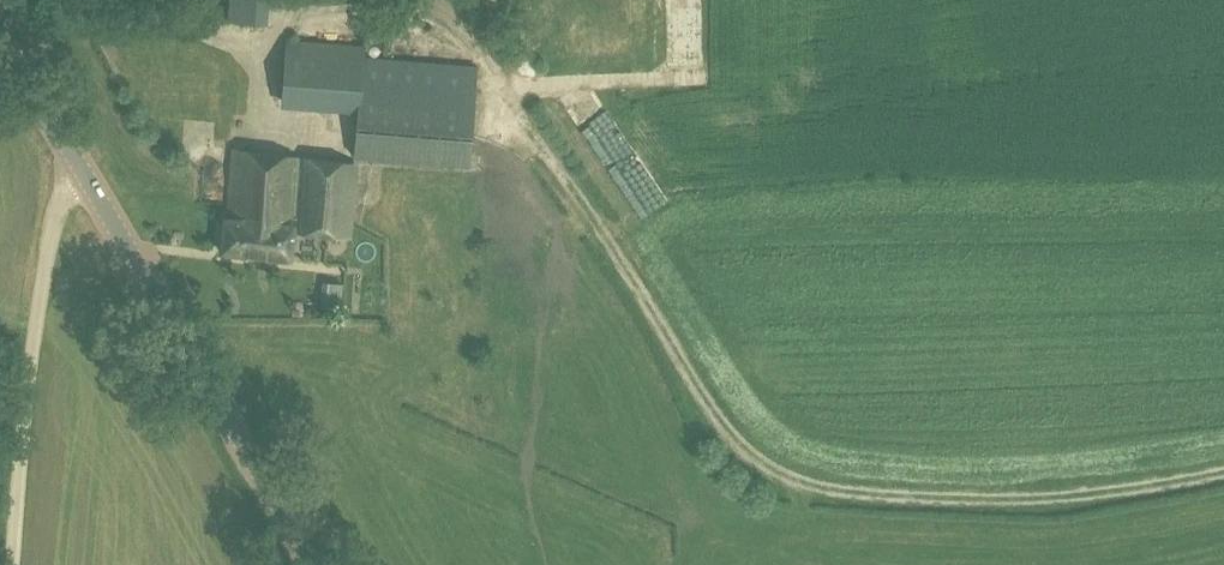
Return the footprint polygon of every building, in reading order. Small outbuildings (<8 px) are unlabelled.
[(228,20),(267,23),(269,0),(230,0),(228,20)] [(282,103),(357,109),(357,106),(361,106),(364,59),(365,47),(289,40),(282,103)] [(357,128),(355,156),(470,165),(473,137),(478,67),(467,65),(364,59),(361,106),(357,106),(357,109),(357,128)] [(230,192),(228,217),(225,217),(221,251),(291,258),(294,232),(350,238),(355,192),(358,164),(235,151),(230,192)]
